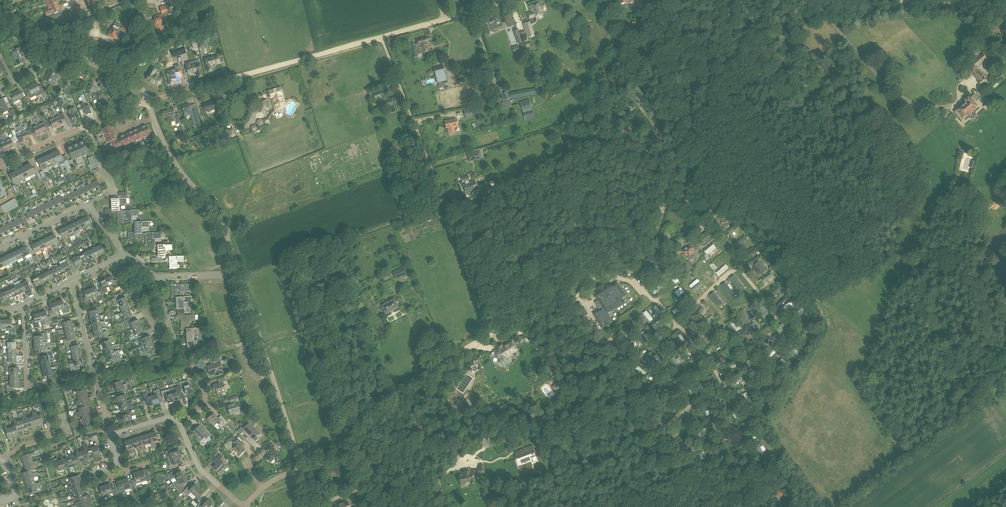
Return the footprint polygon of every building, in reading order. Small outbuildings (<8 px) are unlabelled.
[(49,9),(58,5),(56,0),(45,0),(49,9)] [(90,11),(98,8),(95,0),(86,0),(90,11)] [(523,24),(528,38),(534,36),(531,24),(535,23),(537,20),(536,17),(543,15),(540,3),(529,6),(531,12),(527,13),(530,22),(523,24)] [(154,21),(158,31),(163,29),(161,23),(166,21),(164,16),(171,13),(168,4),(160,7),(161,9),(160,9),(162,13),(163,14),(155,17),(156,19),(155,20),(154,21)] [(44,10),(47,16),(60,10),(58,5),(49,9),(44,10)] [(76,13),(78,17),(85,14),(81,6),(74,9),(76,13)] [(65,15),(68,22),(74,19),(71,12),(65,15)] [(505,16),(509,27),(515,25),(511,14),(505,16)] [(488,35),(489,34),(489,35),(494,33),(494,32),(494,31),(502,27),(500,23),(501,22),(497,15),(492,17),(493,19),(489,21),(488,19),(482,21),(488,35)] [(108,35),(115,38),(116,35),(117,36),(120,32),(119,31),(121,29),(127,32),(129,29),(128,28),(129,27),(123,24),(122,25),(116,21),(114,25),(108,35)] [(431,51),(428,41),(432,40),(431,37),(427,38),(417,41),(417,43),(410,45),(412,51),(414,57),(418,56),(418,54),(420,54),(431,51)] [(12,54),(17,65),(24,62),(22,57),(25,56),(21,47),(15,50),(16,52),(12,54)] [(977,81),(981,86),(988,80),(984,76),(983,76),(978,69),(977,67),(988,58),(983,52),(970,63),(970,72),(978,81),(977,81)] [(205,60),(208,72),(213,71),(211,65),(220,63),(219,57),(205,60)] [(191,62),(185,63),(188,73),(197,71),(198,78),(203,77),(200,64),(199,60),(191,62)] [(170,68),(171,71),(167,72),(170,84),(174,83),(173,77),(182,75),(180,68),(180,69),(179,65),(174,66),(175,67),(170,68)] [(447,80),(444,65),(434,68),(437,83),(447,80)] [(154,83),(158,85),(161,79),(154,75),(157,69),(153,67),(146,78),(150,80),(155,82),(154,83)] [(48,74),(45,80),(51,84),(51,83),(54,79),(55,80),(58,75),(49,70),(47,73),(48,74)] [(80,76),(86,79),(89,74),(82,70),(80,73),(78,71),(75,76),(79,78),(80,76)] [(476,72),(478,81),(487,79),(485,70),(476,72)] [(60,71),(59,74),(65,77),(64,78),(66,79),(68,76),(60,71)] [(99,87),(105,91),(108,86),(103,83),(104,83),(99,80),(97,83),(100,85),(99,87)] [(33,84),(27,88),(30,93),(28,93),(31,98),(36,96),(35,93),(41,91),(36,82),(33,83),(33,84)] [(631,93),(641,103),(647,96),(637,86),(631,93)] [(271,97),(275,110),(286,106),(281,88),(268,91),(270,98),(271,97)] [(14,102),(15,104),(20,102),(19,99),(23,97),(20,90),(10,95),(14,102)] [(384,100),(388,114),(395,111),(393,105),(398,104),(395,97),(388,99),(388,98),(386,99),(385,95),(384,90),(373,94),(374,95),(375,98),(379,97),(381,96),(383,101),(384,100)] [(954,112),(962,120),(969,114),(970,115),(972,116),(973,114),(974,112),(973,111),(978,107),(973,101),(981,95),(978,91),(970,98),(970,97),(965,101),(965,102),(957,109),(954,112)] [(57,100),(60,108),(66,106),(63,98),(64,98),(61,94),(57,100)] [(97,103),(100,110),(107,107),(105,100),(103,101),(102,99),(102,95),(93,95),(93,99),(96,99),(98,103),(97,103)] [(1,114),(9,110),(3,99),(0,100),(0,111),(1,114)] [(257,102),(260,111),(270,108),(267,99),(257,102)] [(520,102),(525,120),(534,117),(529,99),(520,102)] [(506,101),(498,103),(500,109),(512,106),(510,100),(506,101)] [(201,107),(203,116),(207,115),(206,111),(215,109),(213,101),(203,104),(204,106),(201,107)] [(83,109),(86,115),(91,113),(90,110),(90,109),(89,105),(85,107),(84,103),(80,104),(82,109),(83,109)] [(288,115),(293,117),(298,107),(293,104),(288,115)] [(191,110),(190,105),(182,107),(184,112),(185,115),(189,114),(192,114),(195,125),(197,125),(197,126),(201,125),(196,108),(196,109),(193,110),(192,109),(191,110)] [(69,115),(71,121),(79,118),(77,113),(75,108),(71,110),(68,111),(70,115),(69,115)] [(179,113),(175,114),(174,109),(171,110),(170,109),(168,110),(162,112),(163,117),(170,116),(171,122),(175,121),(176,125),(179,124),(182,123),(179,113)] [(52,114),(52,112),(50,110),(49,110),(53,119),(50,121),(54,128),(56,127),(57,128),(58,128),(59,128),(55,119),(53,116),(52,114)] [(61,127),(61,126),(61,125),(64,124),(60,116),(55,119),(59,128),(61,127)] [(35,119),(42,135),(44,134),(44,133),(44,132),(47,131),(43,123),(40,125),(37,118),(35,119)] [(41,135),(41,136),(42,135),(35,119),(33,120),(36,127),(33,128),(37,136),(39,134),(41,135)] [(444,129),(447,129),(448,133),(456,132),(455,127),(458,126),(456,119),(445,121),(446,128),(445,128),(439,125),(437,131),(442,133),(444,129)] [(204,125),(205,132),(212,131),(210,123),(204,125)] [(102,129),(105,136),(114,132),(111,125),(102,129)] [(146,125),(140,128),(144,137),(150,134),(146,125)] [(140,128),(133,131),(137,140),(144,137),(140,128)] [(226,130),(228,138),(236,136),(234,128),(226,130)] [(22,133),(26,143),(28,142),(28,141),(28,140),(31,139),(27,131),(22,133)] [(133,131),(127,134),(131,143),(137,140),(133,131)] [(2,133),(10,151),(12,150),(12,149),(12,148),(15,147),(11,139),(8,141),(4,132),(2,133)] [(108,142),(109,142),(116,139),(117,138),(114,132),(105,136),(108,142)] [(9,151),(9,152),(10,151),(2,133),(1,134),(4,142),(1,144),(5,152),(7,150),(9,151)] [(24,143),(25,143),(26,143),(22,133),(17,136),(21,143),(23,142),(24,143)] [(120,137),(121,138),(124,145),(124,146),(131,143),(127,134),(120,137)] [(109,142),(113,150),(124,145),(121,138),(116,140),(116,139),(109,142)] [(75,159),(78,166),(85,163),(82,157),(87,155),(86,154),(88,153),(84,141),(82,142),(81,141),(69,146),(69,148),(68,149),(72,160),(75,159)] [(635,161),(643,166),(652,152),(651,151),(654,146),(649,142),(644,149),(645,150),(642,154),(641,153),(635,161)] [(467,155),(469,162),(482,158),(480,151),(479,150),(467,153),(468,155),(467,155)] [(53,153),(58,163),(63,160),(59,151),(53,153)] [(48,155),(53,165),(58,163),(53,153),(48,155)] [(43,158),(48,168),(53,165),(48,155),(43,158)] [(38,160),(42,170),(48,168),(43,158),(38,160)] [(25,167),(30,176),(35,174),(30,164),(25,167)] [(20,169),(25,179),(30,176),(25,167),(20,169)] [(15,172),(20,181),(25,179),(20,169),(15,172)] [(686,177),(692,180),(695,174),(689,171),(686,177)] [(10,175),(15,184),(20,181),(15,172),(10,175)] [(463,185),(466,193),(478,189),(475,180),(469,182),(468,181),(470,180),(468,175),(462,178),(463,182),(465,182),(466,184),(463,185)] [(88,182),(89,184),(93,192),(100,189),(96,181),(91,183),(90,181),(88,182)] [(89,184),(85,186),(84,183),(82,184),(83,187),(87,195),(93,192),(89,184)] [(481,187),(485,194),(493,191),(491,185),(488,186),(487,184),(481,187)] [(77,190),(81,198),(87,195),(83,187),(79,189),(78,186),(76,187),(77,190)] [(70,193),(74,201),(81,198),(77,190),(73,192),(72,189),(70,190),(71,193),(70,193)] [(62,198),(64,204),(69,201),(70,203),(74,201),(70,193),(68,195),(66,192),(64,193),(66,196),(62,198)] [(53,196),(54,199),(55,199),(59,206),(64,204),(62,198),(61,196),(56,198),(55,195),(53,196)] [(117,212),(123,212),(123,210),(120,211),(120,204),(126,204),(126,198),(116,198),(116,197),(112,197),(112,199),(111,199),(112,209),(105,209),(105,212),(114,212),(117,212)] [(55,199),(54,199),(50,201),(49,198),(47,199),(48,202),(49,202),(53,209),(59,206),(55,199)] [(43,205),(47,212),(53,209),(49,202),(48,202),(44,204),(43,201),(41,202),(42,205),(43,205)] [(707,207),(710,213),(719,208),(716,203),(707,207)] [(41,215),(47,212),(43,205),(42,205),(39,207),(37,204),(35,205),(36,208),(38,207),(41,215)] [(36,218),(41,215),(38,207),(36,208),(33,210),(31,207),(29,208),(31,211),(32,210),(36,218)] [(30,221),(36,218),(32,210),(31,211),(27,213),(25,210),(24,211),(25,214),(26,213),(30,221)] [(131,224),(135,224),(135,222),(132,222),(131,216),(138,215),(138,210),(123,210),(123,212),(117,212),(118,223),(131,222),(131,224)] [(14,217),(15,220),(16,220),(20,228),(26,225),(22,217),(17,219),(16,216),(14,217)] [(87,217),(82,219),(87,229),(88,229),(89,227),(92,225),(87,217)] [(8,220),(10,223),(14,231),(20,228),(16,220),(15,220),(12,222),(10,219),(8,220)] [(82,219),(76,222),(80,230),(83,229),(84,231),(87,229),(82,219)] [(138,235),(146,235),(146,234),(142,234),(142,227),(149,227),(149,221),(135,222),(135,224),(135,232),(128,232),(128,236),(138,235)] [(2,223),(4,226),(8,233),(14,231),(10,223),(6,225),(4,222),(2,223)] [(70,225),(74,233),(75,235),(81,232),(80,230),(76,222),(70,225)] [(575,234),(579,237),(584,231),(591,237),(595,232),(583,222),(579,227),(580,228),(575,234)] [(737,224),(729,231),(732,234),(739,227),(737,224)] [(68,236),(69,238),(75,235),(74,233),(70,225),(65,228),(68,236)] [(4,226),(0,228),(0,231),(2,236),(8,233),(4,226)] [(59,230),(63,238),(68,236),(65,228),(59,230)] [(698,239),(704,246),(706,245),(713,239),(707,231),(698,239)] [(154,247),(158,247),(158,245),(155,245),(155,239),(161,239),(161,233),(146,234),(146,235),(147,246),(154,246),(154,247)] [(49,237),(52,245),(54,248),(57,247),(55,243),(58,242),(60,245),(62,244),(61,242),(59,238),(57,240),(55,234),(49,237)] [(745,236),(736,243),(738,246),(747,240),(745,236)] [(43,240),(47,248),(52,245),(49,237),(43,240)] [(43,240),(37,243),(41,250),(42,253),(44,252),(44,251),(44,249),(47,248),(43,240)] [(32,246),(35,253),(41,250),(37,243),(32,246)] [(693,253),(695,250),(690,244),(682,251),(685,254),(684,255),(686,257),(687,256),(690,260),(695,256),(693,253)] [(96,248),(99,256),(105,253),(101,245),(96,248)] [(162,258),(169,258),(170,258),(170,257),(166,257),(165,250),(172,250),(172,245),(158,245),(158,247),(158,256),(151,256),(152,259),(162,258)] [(713,245),(705,252),(707,255),(716,248),(713,245)] [(25,247),(19,250),(23,258),(24,261),(27,259),(26,256),(28,255),(25,247)] [(756,247),(746,254),(748,257),(758,251),(756,247)] [(90,251),(93,258),(99,256),(96,248),(90,251)] [(19,250),(13,253),(17,260),(23,258),(19,250)] [(649,257),(647,260),(657,266),(661,259),(660,259),(663,254),(657,250),(655,255),(651,253),(649,257)] [(84,253),(88,261),(93,258),(90,251),(84,253)] [(13,253),(8,255),(12,263),(17,260),(13,253)] [(78,256),(82,264),(88,261),(84,253),(81,255),(80,253),(79,253),(77,254),(78,256)] [(2,258),(6,266),(9,264),(10,268),(13,266),(12,263),(8,255),(2,258)] [(75,264),(76,267),(82,264),(78,256),(73,259),(71,255),(68,256),(72,265),(75,264)] [(169,258),(170,269),(177,269),(177,262),(183,262),(183,256),(170,257),(170,258),(169,258)] [(61,266),(65,273),(71,271),(69,267),(71,265),(68,258),(65,259),(67,263),(61,266)] [(754,266),(754,267),(754,269),(755,269),(755,270),(755,271),(756,272),(757,273),(758,273),(759,273),(760,273),(760,274),(761,274),(762,274),(762,273),(766,271),(758,261),(755,263),(755,264),(755,265),(754,265),(754,266)] [(624,269),(628,275),(638,269),(634,263),(624,269)] [(681,268),(688,277),(693,272),(686,264),(681,268)] [(716,273),(719,276),(729,267),(726,264),(716,273)] [(56,269),(59,276),(65,273),(61,266),(56,269)] [(391,273),(395,279),(407,274),(404,267),(391,273)] [(50,271),(53,279),(59,276),(56,269),(50,271)] [(44,274),(48,282),(53,279),(50,271),(44,274)] [(38,277),(42,284),(48,282),(44,274),(41,276),(39,272),(36,273),(38,277)] [(771,273),(763,279),(765,282),(773,276),(771,273)] [(734,275),(730,278),(739,289),(743,286),(734,275)] [(106,279),(109,286),(112,285),(114,289),(120,286),(117,280),(114,281),(111,276),(106,279)] [(32,280),(36,287),(42,284),(38,277),(32,280)] [(100,288),(101,291),(102,295),(108,292),(106,288),(109,286),(106,279),(100,282),(102,287),(100,288)] [(20,285),(24,292),(30,289),(27,281),(24,283),(23,281),(20,282),(21,284),(20,285)] [(700,282),(691,289),(694,292),(702,285),(700,282)] [(725,282),(721,285),(730,296),(734,293),(725,282)] [(14,288),(17,295),(24,292),(20,285),(16,287),(14,283),(11,284),(13,288),(14,288)] [(172,297),(176,297),(181,297),(180,291),(191,290),(191,284),(176,285),(171,285),(172,285),(172,297)] [(781,290),(784,293),(787,290),(782,284),(771,293),(773,296),(781,290)] [(350,292),(352,297),(358,294),(358,293),(357,291),(356,289),(354,285),(348,288),(350,292)] [(615,303),(623,299),(615,285),(611,288),(610,286),(605,289),(604,287),(600,289),(601,292),(597,294),(600,299),(596,302),(600,308),(593,312),(602,325),(612,320),(608,313),(612,310),(611,308),(616,305),(615,303)] [(90,289),(93,297),(96,296),(98,301),(104,298),(102,295),(101,291),(98,292),(96,287),(90,289)] [(7,291),(11,298),(17,295),(14,288),(13,288),(7,291)] [(0,294),(4,302),(11,298),(7,291),(6,289),(3,290),(4,292),(0,294)] [(83,298),(86,305),(91,303),(90,299),(93,297),(90,289),(84,292),(86,297),(83,298)] [(713,292),(710,295),(719,306),(723,302),(713,292)] [(176,316),(181,316),(184,316),(184,309),(185,309),(184,302),(191,302),(190,296),(181,297),(176,297),(176,309),(177,309),(177,316),(176,316)] [(120,307),(128,304),(125,297),(120,299),(119,297),(115,298),(112,300),(114,305),(119,304),(120,307)] [(381,306),(386,314),(398,307),(394,299),(381,306)] [(56,303),(59,311),(62,310),(64,314),(69,312),(67,305),(64,306),(63,300),(56,303)] [(792,301),(782,307),(785,311),(794,304),(792,301)] [(51,318),(52,322),(54,322),(52,318),(58,316),(56,312),(59,311),(56,303),(50,305),(52,310),(49,311),(51,316),(51,318)] [(130,309),(128,304),(120,307),(122,312),(130,309)] [(752,305),(749,308),(755,315),(758,313),(752,305)] [(90,312),(91,319),(99,317),(99,313),(103,312),(102,306),(93,308),(93,311),(90,312)] [(702,308),(697,313),(701,317),(706,312),(702,308)] [(133,315),(130,309),(122,312),(118,314),(120,317),(119,317),(122,323),(125,322),(129,320),(127,317),(133,315)] [(647,310),(643,313),(650,321),(653,319),(647,310)] [(751,321),(744,311),(741,314),(747,323),(751,321)] [(53,324),(52,322),(51,318),(51,316),(48,317),(46,312),(40,313),(42,321),(45,320),(46,325),(51,324),(51,327),(53,326),(53,324)] [(39,322),(42,321),(40,313),(34,315),(35,320),(32,321),(33,324),(34,328),(40,327),(39,322)] [(683,320),(686,324),(696,316),(694,313),(683,320)] [(182,329),(186,329),(190,328),(189,321),(195,320),(195,315),(184,316),(181,316),(176,316),(176,319),(181,319),(182,329)] [(713,315),(706,322),(708,325),(716,318),(713,315)] [(91,319),(92,325),(105,322),(105,319),(100,320),(99,317),(91,319)] [(64,326),(65,329),(73,327),(72,321),(67,322),(66,319),(54,322),(52,322),(53,324),(59,323),(60,327),(64,326)] [(133,329),(140,326),(138,320),(133,322),(132,319),(129,320),(125,322),(127,327),(131,326),(133,329)] [(638,319),(634,321),(640,330),(643,328),(638,319)] [(12,320),(5,320),(6,329),(9,329),(9,333),(18,333),(18,325),(12,325),(12,320)] [(92,325),(94,331),(102,329),(107,328),(106,325),(105,322),(92,325)] [(754,322),(751,325),(757,333),(760,330),(754,322)] [(655,323),(652,326),(658,333),(661,331),(655,323)] [(727,326),(736,338),(743,332),(742,331),(741,330),(738,333),(736,331),(730,324),(727,326)] [(137,338),(139,337),(138,334),(143,332),(140,326),(133,329),(134,332),(130,334),(131,337),(129,338),(130,341),(137,338)] [(731,336),(724,326),(720,328),(728,338),(731,336)] [(65,329),(67,335),(75,333),(73,327),(65,329)] [(204,328),(190,328),(186,329),(187,341),(187,348),(192,347),(192,350),(195,350),(196,349),(197,349),(197,348),(197,347),(198,347),(198,340),(194,340),(193,334),(200,333),(205,333),(204,328)] [(102,339),(104,339),(109,337),(107,331),(103,332),(102,329),(94,331),(95,337),(99,336),(100,340),(102,339)] [(628,339),(622,330),(618,332),(624,342),(628,339)] [(753,340),(757,337),(755,335),(751,330),(748,332),(750,334),(753,337),(752,338),(753,340)] [(35,337),(35,343),(48,343),(48,339),(48,333),(38,334),(38,337),(35,337)] [(64,346),(66,345),(72,344),(71,341),(76,340),(75,333),(67,335),(67,338),(63,339),(64,346)] [(648,341),(641,333),(638,335),(644,343),(648,341)] [(140,347),(152,342),(150,336),(145,338),(144,335),(139,337),(137,338),(139,344),(140,347)] [(519,337),(520,343),(529,341),(528,335),(519,337)] [(775,335),(772,337),(780,346),(783,344),(775,335)] [(102,344),(104,350),(112,347),(112,346),(111,343),(115,342),(113,336),(109,337),(104,339),(105,342),(102,344)] [(8,350),(17,349),(16,343),(11,343),(10,340),(3,340),(3,346),(8,346),(8,349),(8,350)] [(673,340),(670,342),(676,350),(679,348),(673,340)] [(494,352),(500,362),(507,358),(506,356),(517,350),(512,341),(503,346),(502,345),(498,347),(499,349),(494,352)] [(143,352),(144,356),(151,353),(150,350),(155,348),(152,342),(140,347),(143,352)] [(741,351),(743,349),(737,343),(736,342),(733,344),(741,351)] [(39,353),(43,353),(43,352),(43,353),(49,352),(52,351),(52,349),(48,349),(48,346),(48,343),(35,343),(35,350),(39,350),(39,353)] [(71,350),(72,354),(80,352),(79,345),(74,347),(73,343),(72,344),(66,345),(66,346),(67,351),(71,350)] [(719,353),(725,347),(722,344),(716,349),(719,353)] [(112,347),(104,350),(106,356),(114,353),(114,352),(113,349),(117,348),(116,345),(112,346),(112,347)] [(622,345),(615,351),(617,354),(624,348),(622,345)] [(768,346),(761,353),(763,356),(770,349),(768,346)] [(774,349),(768,355),(770,358),(776,351),(774,349)] [(792,350),(789,352),(797,360),(800,357),(792,350)] [(40,358),(41,364),(54,361),(54,358),(52,351),(49,352),(43,353),(44,357),(40,358)] [(118,351),(114,352),(114,353),(106,356),(109,362),(112,360),(113,363),(122,360),(118,351)] [(72,354),(74,360),(82,358),(80,352),(72,354)] [(12,366),(12,365),(12,362),(17,362),(17,356),(8,356),(8,359),(4,359),(4,365),(4,366),(6,366),(12,366)] [(207,366),(210,376),(217,373),(218,375),(223,373),(223,371),(220,362),(221,361),(220,358),(216,359),(215,356),(210,358),(211,361),(210,361),(211,364),(207,366)] [(648,357),(645,359),(651,367),(654,365),(648,357)] [(674,357),(671,359),(678,367),(680,365),(674,357)] [(721,357),(714,363),(717,368),(725,362),(721,357)] [(72,370),(72,373),(79,372),(79,369),(78,365),(83,364),(82,358),(74,360),(74,363),(70,364),(72,370)] [(511,364),(504,365),(505,372),(513,370),(512,367),(517,366),(516,360),(510,361),(511,364)] [(41,364),(43,370),(51,368),(51,365),(55,364),(54,361),(41,364)] [(668,361),(665,363),(671,372),(674,370),(668,361)] [(13,365),(12,365),(12,366),(6,366),(4,366),(4,369),(6,368),(6,372),(10,372),(11,375),(19,375),(19,368),(13,368),(13,365)] [(637,365),(635,368),(644,375),(646,373),(637,365)] [(697,371),(699,374),(708,369),(706,366),(697,371)] [(48,376),(49,379),(58,377),(57,370),(52,371),(51,368),(43,370),(44,376),(48,376)] [(692,368),(688,370),(693,379),(697,376),(692,368)] [(648,375),(650,378),(660,372),(658,369),(648,375)] [(769,377),(781,381),(783,375),(777,373),(777,372),(775,371),(775,372),(771,371),(769,377)] [(730,381),(732,385),(742,378),(740,376),(740,375),(730,381)] [(217,390),(218,394),(226,392),(223,382),(226,381),(225,377),(218,379),(219,383),(213,385),(215,391),(217,390)] [(556,391),(559,394),(562,392),(559,389),(565,384),(561,379),(552,387),(556,392),(556,391)] [(184,388),(186,394),(192,392),(189,384),(190,384),(189,381),(188,380),(185,381),(185,380),(179,382),(181,389),(184,388)] [(761,386),(769,389),(771,384),(764,380),(761,386)] [(6,385),(7,391),(14,391),(14,388),(19,388),(19,381),(11,382),(11,385),(6,385)] [(120,388),(121,391),(127,389),(125,383),(121,385),(120,381),(112,384),(113,390),(120,388)] [(674,393),(668,385),(665,387),(671,395),(674,393)] [(170,389),(174,401),(179,400),(177,394),(181,393),(179,386),(170,389)] [(694,394),(693,392),(695,391),(691,386),(689,387),(689,386),(686,388),(691,395),(694,394)] [(78,397),(87,394),(86,389),(84,390),(84,388),(73,392),(74,395),(77,394),(78,397)] [(151,393),(150,393),(154,404),(155,404),(155,405),(159,404),(158,403),(159,402),(157,396),(161,395),(159,388),(153,390),(154,395),(151,395),(151,393)] [(166,397),(168,403),(174,401),(170,389),(160,391),(162,398),(166,397)] [(116,397),(117,403),(126,401),(125,397),(129,396),(127,390),(121,392),(122,395),(116,397)] [(676,394),(680,401),(684,398),(683,396),(685,395),(682,391),(676,394)] [(146,400),(148,406),(154,404),(150,393),(150,394),(151,396),(149,396),(147,392),(140,394),(143,401),(146,400)] [(660,393),(657,396),(662,403),(666,401),(660,393)] [(76,404),(90,399),(90,397),(89,398),(87,394),(78,397),(79,400),(75,401),(76,404)] [(228,405),(230,414),(240,411),(237,400),(238,399),(237,396),(229,398),(231,404),(228,405)] [(88,405),(88,406),(91,405),(90,401),(91,401),(90,399),(76,404),(76,406),(80,405),(81,408),(88,405)] [(734,403),(732,400),(724,405),(726,408),(734,403)] [(760,403),(767,409),(769,406),(762,400),(760,403)] [(125,407),(126,410),(133,408),(131,402),(127,403),(126,401),(117,403),(119,409),(125,407)] [(720,401),(716,403),(721,412),(725,410),(720,401)] [(75,415),(77,415),(91,410),(91,408),(89,409),(88,406),(88,405),(81,408),(79,408),(80,411),(77,412),(77,413),(75,413),(75,415)] [(711,408),(708,410),(706,411),(708,416),(710,415),(711,419),(715,417),(711,408)] [(81,416),(82,419),(92,416),(90,412),(92,412),(91,410),(77,415),(78,417),(81,416)] [(119,417),(121,423),(129,420),(128,417),(131,416),(130,410),(124,412),(125,415),(119,417)] [(34,412),(38,425),(43,424),(40,414),(37,415),(36,411),(34,412)] [(30,417),(33,427),(38,425),(34,412),(31,413),(33,417),(30,417)] [(753,412),(750,414),(755,422),(759,419),(753,412)] [(217,422),(221,426),(227,422),(221,416),(219,418),(214,413),(208,419),(214,426),(217,422)] [(23,415),(28,429),(33,427),(30,417),(27,418),(25,414),(23,415)] [(20,421),(23,430),(28,429),(23,415),(21,416),(22,420),(20,421)] [(80,423),(81,426),(92,423),(91,421),(93,421),(92,416),(82,419),(83,422),(80,423)] [(17,432),(23,430),(20,421),(16,422),(15,418),(13,418),(13,419),(14,422),(17,432)] [(674,418),(666,425),(669,428),(677,421),(674,418)] [(11,428),(13,437),(19,435),(17,432),(14,422),(13,419),(12,420),(13,422),(12,423),(13,427),(11,428)] [(736,429),(727,421),(725,424),(733,432),(736,429)] [(715,422),(711,424),(717,434),(721,432),(715,422)] [(245,430),(254,439),(259,433),(249,423),(243,429),(241,427),(237,431),(241,435),(245,430)] [(4,425),(8,439),(13,437),(11,428),(7,429),(6,424),(4,425)] [(197,438),(200,441),(207,435),(209,437),(211,435),(204,427),(202,429),(199,426),(194,431),(196,434),(195,434),(197,437),(197,438)] [(149,434),(145,435),(148,444),(151,443),(152,447),(154,446),(150,432),(148,433),(149,434)] [(152,432),(150,432),(154,446),(156,446),(155,442),(159,441),(156,432),(152,433),(152,432)] [(682,432),(674,438),(676,441),(684,436),(682,432)] [(135,438),(138,447),(141,446),(142,450),(144,449),(140,435),(138,436),(138,437),(135,438)] [(140,435),(144,449),(146,449),(145,445),(148,444),(145,435),(142,436),(142,435),(140,435)] [(234,449),(240,455),(245,449),(240,444),(242,442),(245,439),(241,435),(240,435),(238,437),(238,438),(237,437),(233,442),(237,446),(234,449)] [(128,440),(125,441),(127,451),(131,450),(132,453),(134,452),(129,438),(127,439),(128,440)] [(129,438),(134,452),(136,452),(134,448),(138,447),(135,438),(131,439),(131,438),(129,438)] [(92,448),(94,457),(100,455),(99,454),(101,453),(97,443),(94,444),(95,447),(92,448)] [(265,458),(270,463),(274,459),(275,460),(281,455),(273,447),(275,446),(271,443),(265,449),(269,452),(268,453),(269,454),(265,458)] [(755,446),(761,456),(764,454),(758,444),(755,446)] [(85,446),(90,460),(92,459),(92,458),(94,457),(92,448),(89,449),(87,445),(85,446)] [(516,451),(519,459),(534,453),(532,445),(516,451)] [(81,451),(85,460),(88,459),(88,460),(90,460),(85,446),(83,447),(84,450),(81,451)] [(75,449),(77,455),(80,463),(82,463),(81,461),(85,460),(81,451),(78,452),(77,448),(75,449)] [(166,454),(168,460),(180,457),(178,451),(172,453),(171,449),(165,451),(166,454)] [(21,456),(22,462),(32,459),(31,456),(35,455),(34,452),(21,456)] [(71,453),(75,467),(77,466),(77,465),(80,464),(80,463),(77,455),(74,456),(73,452),(71,453)] [(66,458),(69,468),(73,466),(73,468),(75,467),(71,453),(68,454),(69,457),(66,458)] [(61,460),(64,469),(65,471),(67,470),(67,468),(69,468),(66,458),(64,459),(63,455),(60,456),(61,460)] [(214,468),(221,474),(227,467),(222,462),(225,459),(220,455),(215,461),(218,463),(214,468)] [(168,463),(170,469),(176,467),(175,464),(182,462),(180,457),(168,460),(167,460),(168,463)] [(59,469),(59,471),(64,469),(61,460),(58,461),(57,458),(54,459),(58,469),(59,469)] [(38,462),(24,467),(26,472),(31,470),(32,470),(35,469),(34,466),(39,465),(38,463),(38,462)] [(460,481),(461,485),(465,484),(465,482),(470,481),(471,483),(472,483),(473,483),(474,483),(475,482),(474,475),(485,472),(483,464),(480,465),(480,469),(470,471),(462,472),(463,475),(459,476),(457,476),(458,481),(460,481)] [(335,466),(336,473),(345,472),(343,465),(335,466)] [(22,473),(23,478),(37,474),(36,472),(32,473),(32,470),(31,470),(26,472),(22,473)] [(132,480),(134,485),(136,485),(137,485),(142,483),(138,470),(136,471),(137,472),(133,473),(135,479),(132,480)] [(138,470),(142,483),(147,482),(147,481),(150,480),(148,475),(145,476),(144,470),(140,471),(140,470),(138,470)] [(173,483),(184,476),(181,471),(175,474),(174,471),(168,475),(173,483)] [(23,478),(25,483),(35,480),(34,477),(38,476),(37,474),(23,478)] [(363,481),(367,488),(377,483),(372,475),(363,481)] [(67,485),(81,480),(81,479),(80,479),(78,476),(69,478),(70,482),(67,483),(67,485)] [(184,476),(173,483),(178,491),(184,487),(182,484),(187,481),(184,476)] [(123,478),(122,479),(125,489),(126,492),(131,490),(134,489),(132,483),(129,484),(128,478),(124,479),(123,478)] [(122,479),(120,479),(121,480),(117,481),(119,487),(116,488),(118,494),(120,493),(121,494),(126,493),(126,492),(125,489),(122,479)] [(25,483),(27,488),(40,484),(39,482),(35,483),(35,480),(25,483)] [(72,489),(82,486),(81,483),(82,483),(81,480),(67,485),(68,487),(72,486),(72,489)] [(27,488),(28,494),(38,491),(37,488),(41,486),(40,484),(27,488)] [(99,494),(102,503),(104,502),(103,496),(108,494),(105,484),(103,485),(103,486),(100,487),(102,493),(99,494)] [(105,484),(108,494),(113,493),(115,499),(118,498),(115,489),(112,489),(110,484),(106,485),(106,484),(105,484)] [(191,493),(193,495),(194,495),(200,488),(195,484),(191,489),(188,486),(184,491),(183,492),(188,496),(191,493)] [(71,495),(85,491),(84,489),(83,490),(82,486),(72,489),(73,492),(70,493),(71,495)] [(193,500),(198,504),(202,499),(200,497),(204,492),(200,488),(194,495),(193,495),(191,497),(194,500),(193,500)] [(76,499),(79,498),(85,496),(84,493),(85,493),(85,491),(71,495),(71,497),(75,496),(76,499)] [(77,504),(91,500),(91,498),(90,499),(89,495),(85,496),(79,498),(80,501),(77,502),(75,503),(75,505),(77,504)]
